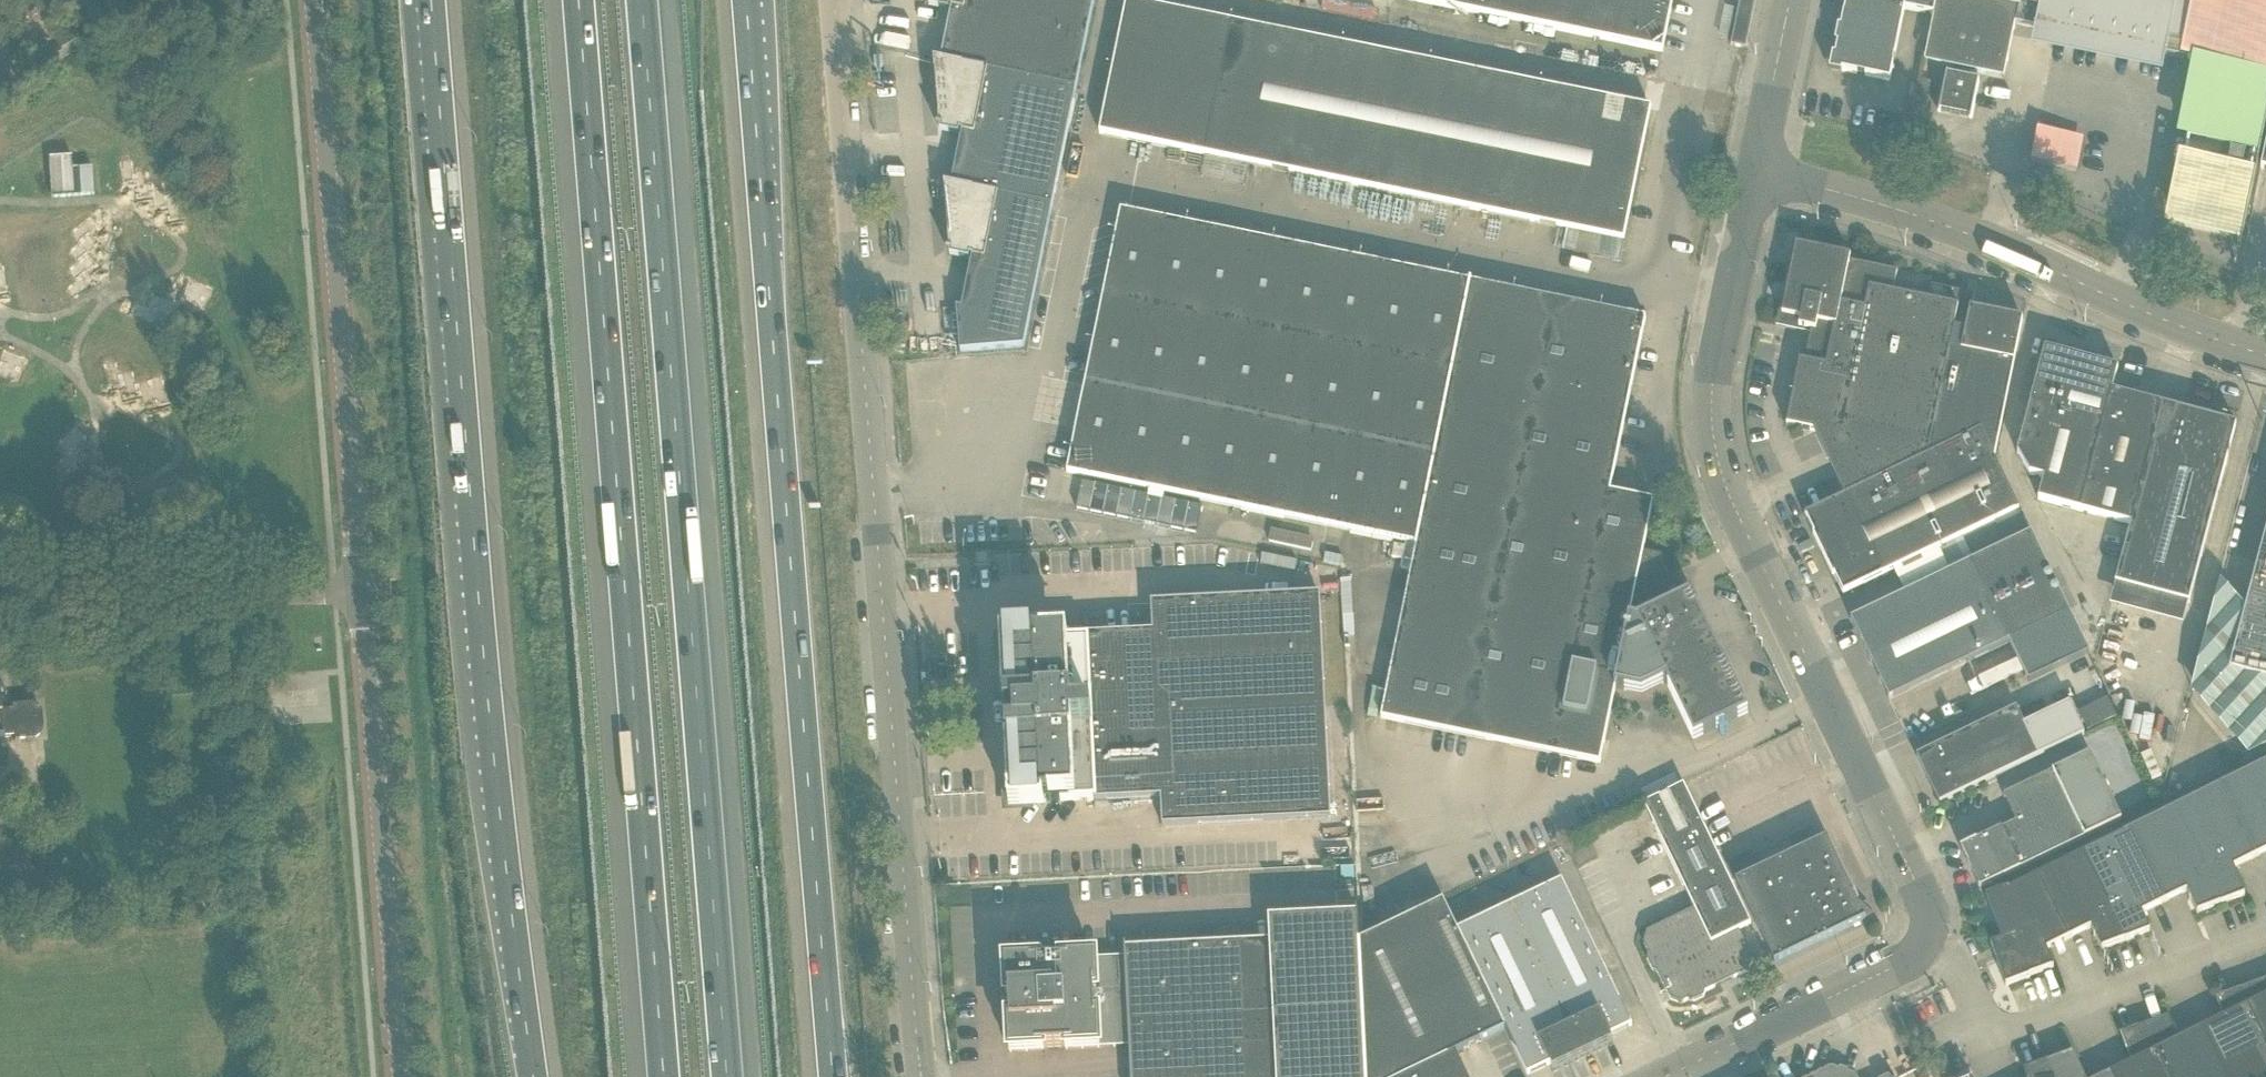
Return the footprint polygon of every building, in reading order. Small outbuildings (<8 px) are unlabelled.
[(941,60),(940,61),(1076,89),(1094,0),(928,0),(929,8),(948,12),(949,8),(951,8),(941,60)] [(1662,51),(1673,0),(1412,0),(1662,51)] [(1745,48),(1755,0),(1739,0),(1729,45),(1745,48)] [(1933,15),(1936,0),(1873,0),(1873,1),(1868,0),(1846,0),(1834,55),(1832,69),(1889,81),(1904,9),(1933,15)] [(1933,15),(1927,45),(1941,66),(1947,67),(1937,113),(1970,119),(1980,74),(1986,75),(2007,61),(2018,7),(1982,0),(1936,0),(1933,15)] [(2018,7),(2014,24),(2035,29),(2031,45),(2162,72),(2166,55),(2198,62),(2179,197),(2176,219),(2240,232),(2236,249),(2239,249),(2244,227),(2265,118),(2265,0),(1982,0),(2018,7)] [(1099,133),(1602,236),(1623,240),(1650,109),(1126,1),(1099,133)] [(961,132),(951,184),(950,186),(1052,206),(1076,89),(940,61),(941,60),(933,59),(939,127),(939,132),(959,136),(959,132),(961,132)] [(2030,161),(2076,170),(2076,167),(2048,162),(2053,136),(2039,133),(2040,129),(2037,128),(2030,161)] [(2048,162),(2076,167),(2082,138),(2040,129),(2039,133),(2053,136),(2048,162)] [(78,154),(52,154),(53,194),(99,192),(99,166),(78,166),(78,154)] [(119,156),(119,163),(123,185),(136,183),(132,161),(130,154),(119,156)] [(146,165),(135,167),(135,174),(136,183),(138,195),(138,196),(139,196),(151,194),(148,172),(146,165)] [(950,186),(951,184),(944,183),(950,257),(969,261),(970,257),(971,257),(961,309),(955,307),(959,352),(1024,347),(1052,206),(950,186)] [(1577,758),(1599,763),(1611,704),(1612,698),(1614,688),(1636,692),(1641,693),(1667,681),(1675,698),(1693,737),(1745,712),(1739,698),(1689,595),(1682,599),(1675,585),(1661,555),(1642,551),(1653,500),(1609,491),(1645,317),(1623,313),(1348,256),(1142,214),(1120,210),(1066,472),(1088,477),(1348,530),(1415,544),(1414,546),(1416,546),(1385,698),(1381,718),(1577,758)] [(72,230),(68,236),(75,244),(81,241),(87,235),(97,227),(98,227),(89,216),(72,230)] [(1562,251),(1619,262),(1624,241),(1566,229),(1562,251)] [(71,249),(66,255),(73,263),(79,260),(86,254),(96,246),(96,245),(88,235),(71,249)] [(1843,494),(1844,495),(1927,455),(1980,430),(1993,458),(2022,320),(1970,309),(1973,294),(1931,285),(1928,300),(1892,293),(1896,272),(1848,262),(1850,257),(1795,246),(1781,316),(1800,320),(1798,328),(1810,331),(1804,362),(1799,361),(1786,425),(1838,436),(1862,485),(1843,494)] [(69,268),(65,273),(72,282),(78,278),(84,273),(94,265),(95,265),(94,264),(86,254),(69,268)] [(183,290),(179,303),(203,312),(206,311),(210,302),(208,299),(210,300),(213,300),(216,290),(214,288),(190,278),(185,291),(183,290)] [(153,295),(148,307),(169,315),(176,316),(180,306),(177,304),(173,302),(166,299),(153,295)] [(135,303),(131,315),(151,323),(158,324),(162,314),(156,310),(148,307),(136,303),(135,303)] [(2037,500),(2079,511),(2111,391),(2117,368),(2095,362),(2096,358),(2080,354),(2079,358),(2055,351),(2056,347),(2041,343),(2037,359),(2041,360),(2016,454),(2028,475),(2043,479),(2037,500)] [(18,383),(21,383),(24,373),(22,370),(24,371),(27,371),(31,361),(29,359),(4,349),(0,361),(0,376),(18,383)] [(113,355),(103,358),(103,365),(109,386),(121,383),(116,362),(113,355)] [(130,365),(119,368),(120,375),(122,383),(125,394),(125,396),(126,396),(138,393),(133,372),(130,365)] [(137,377),(136,380),(139,393),(143,406),(156,402),(156,404),(169,401),(162,375),(160,373),(150,376),(149,379),(149,377),(147,375),(137,377)] [(2079,511),(2130,525),(2162,405),(2132,397),(2133,393),(2118,389),(2116,393),(2111,391),(2079,511)] [(2162,405),(2130,525),(2114,584),(2188,604),(2235,425),(2230,423),(2231,419),(2215,415),(2214,419),(2162,405)] [(58,443),(54,448),(62,456),(68,452),(74,446),(83,438),(83,437),(74,428),(58,443)] [(1844,495),(1803,514),(1836,583),(1842,596),(1854,590),(1874,580),(1958,539),(1969,563),(2030,534),(2018,511),(1993,459),(1993,458),(1980,430),(1927,455),(1862,486),(1844,495)] [(58,462),(54,467),(62,475),(68,471),(74,465),(83,457),(84,456),(83,456),(74,447),(58,462)] [(2228,672),(2265,682),(2265,528),(2228,672)] [(2088,654),(2069,614),(2030,534),(1969,563),(1850,620),(1889,700),(2008,643),(2028,683),(2088,654)] [(988,552),(974,553),(974,566),(989,566),(988,552)] [(1014,714),(1014,716),(1325,708),(1319,594),(1151,602),(1152,631),(1086,635),(1086,636),(1001,641),(1002,662),(1001,662),(1003,698),(1003,703),(1004,702),(1005,714),(1014,714)] [(1,711),(0,700),(0,769),(5,768),(3,737),(14,737),(14,741),(35,739),(39,736),(42,731),(42,726),(41,715),(40,710),(36,706),(32,703),(11,705),(11,710),(1,711)] [(1958,795),(2038,756),(2084,734),(2069,703),(2067,704),(2023,725),(2022,723),(2015,708),(1935,747),(1915,756),(1938,804),(1958,795)] [(1325,708),(1014,716),(1014,729),(1005,729),(1006,741),(1005,741),(1007,782),(1008,782),(1009,803),(1094,799),(1094,800),(1160,797),(1162,826),(1330,818),(1325,708)] [(2015,822),(1975,841),(1970,843),(1970,844),(1965,857),(1965,858),(1979,888),(2121,820),(2089,754),(2003,796),(2015,822)] [(2219,785),(2255,857),(2265,851),(2265,764),(2265,763),(2219,785)] [(1683,784),(1663,794),(1643,804),(1693,908),(1646,931),(1642,943),(1647,954),(1645,958),(1651,971),(1656,973),(1669,999),(1681,1003),(1688,1000),(1693,1001),(1703,997),(1705,992),(1714,988),(1713,987),(1715,981),(1727,975),(1733,977),(1733,978),(1748,971),(1752,959),(1738,930),(1750,924),(1683,784)] [(2219,785),(2174,808),(2221,904),(2244,896),(2233,868),(2255,857),(2219,785)] [(2174,808),(2128,831),(2164,902),(2186,891),(2196,914),(2221,904),(2174,808)] [(2128,831),(2082,854),(2125,941),(2149,932),(2142,913),(2164,902),(2128,831)] [(1735,881),(1773,962),(1869,916),(1858,906),(1825,838),(1735,881)] [(2082,854),(2036,876),(2068,939),(2090,928),(2101,950),(2125,941),(2082,854)] [(2068,939),(2036,876),(2007,891),(2006,889),(1985,897),(2002,940),(1994,943),(1989,945),(1996,962),(2005,986),(2053,968),(2046,950),(2068,939)] [(1561,881),(1458,931),(1457,931),(1505,1029),(1527,1075),(1549,1065),(1552,1070),(1612,1042),(1609,1036),(1631,1026),(1561,881)] [(1366,1076),(1438,1076),(1432,1063),(1505,1029),(1457,931),(1458,931),(1443,900),(1359,941),(1366,1076)] [(1359,941),(1357,910),(1355,910),(1355,914),(1268,918),(1269,941),(1125,948),(1125,944),(1124,944),(1124,961),(1095,962),(1095,960),(1007,964),(1011,1050),(1099,1045),(1099,1043),(1128,1041),(1130,1076),(1366,1076),(1359,941)] [(2238,989),(2265,1045),(2265,979),(2238,989)] [(2200,1027),(2225,1076),(2265,1076),(2265,1045),(2238,989),(2215,998),(2222,1016),(2200,1027)] [(2142,1025),(2168,1076),(2225,1076),(2200,1027),(2179,1038),(2167,1016),(2142,1025)] [(2108,1073),(2111,1076),(2168,1076),(2142,1025),(2120,1034),(2131,1062),(2108,1073)] [(2046,1061),(2054,1076),(2084,1076),(2071,1052),(2046,1061)] [(2046,1061),(2023,1070),(2026,1076),(2054,1076),(2046,1061)] [(1854,1074),(1847,1072),(1846,1076),(1837,1073),(1838,1069),(1832,1067),(1811,1076),(1855,1076),(1854,1074)]
